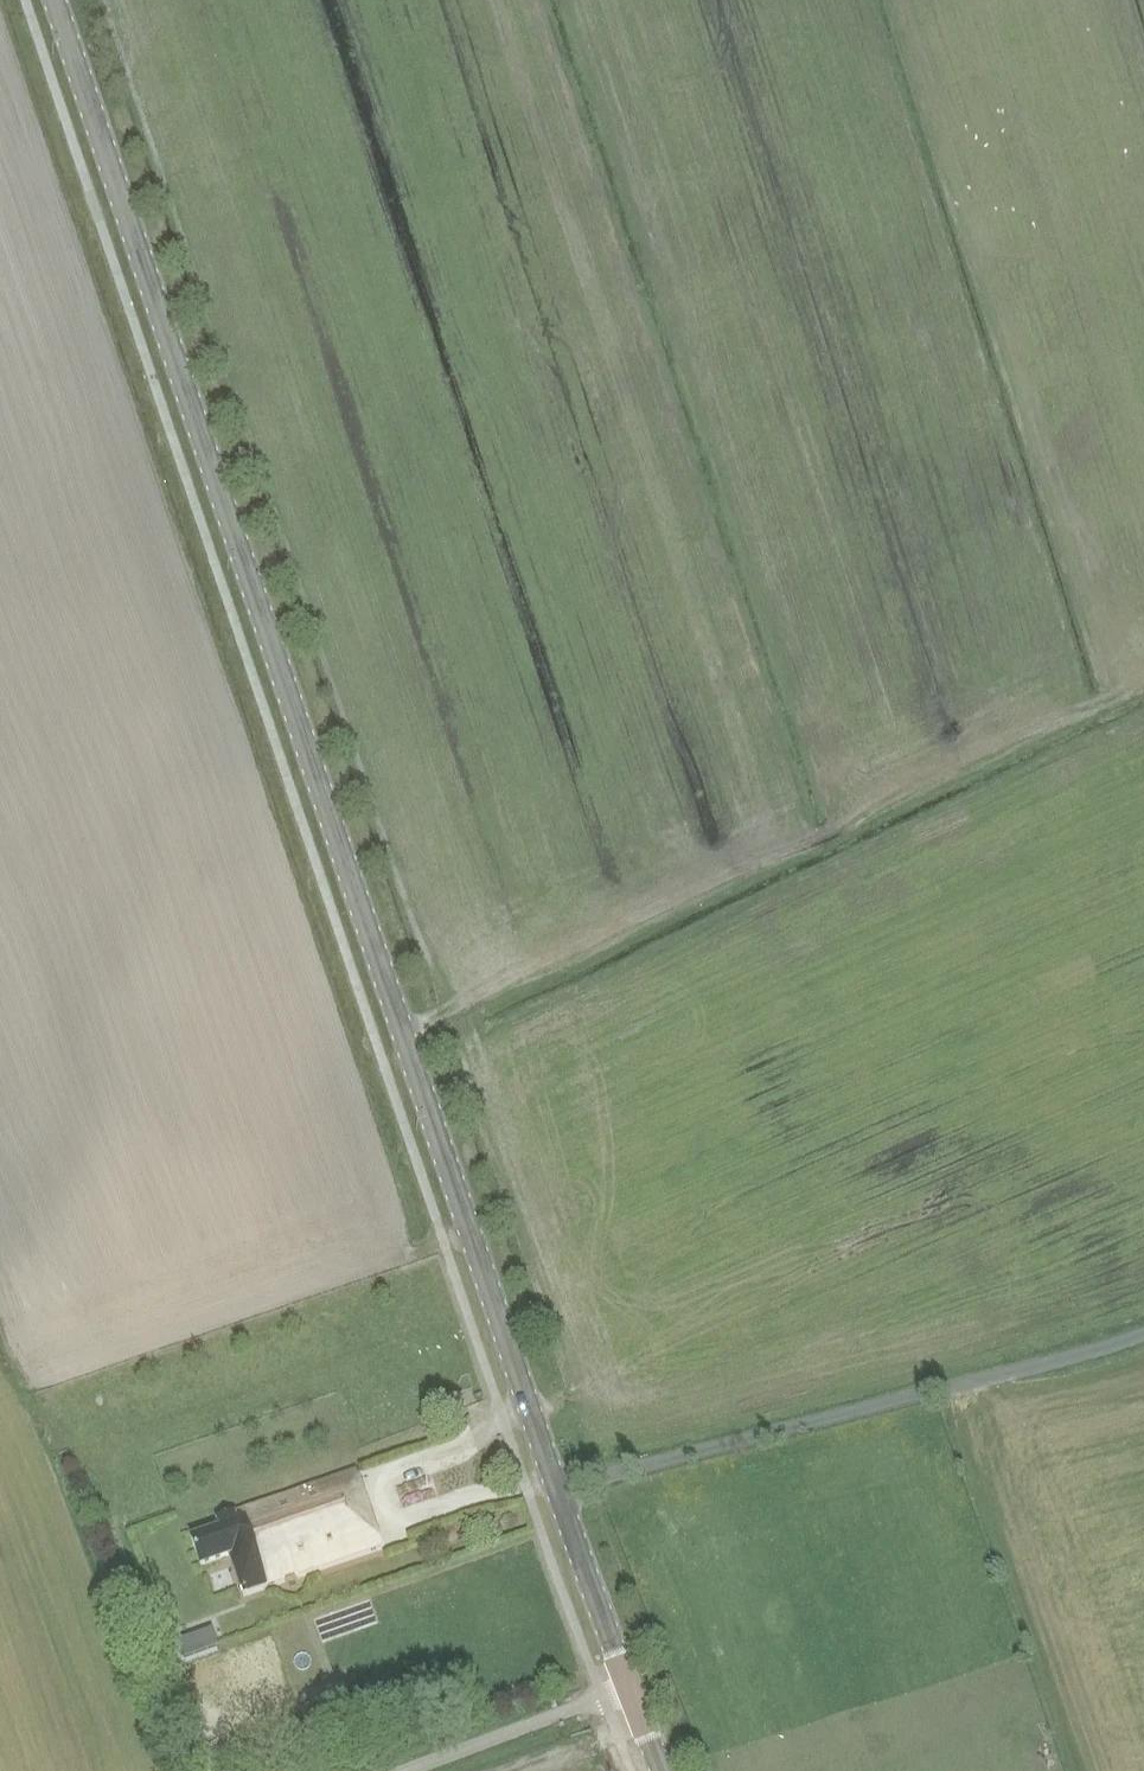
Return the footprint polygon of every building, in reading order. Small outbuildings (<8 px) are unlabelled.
[(229,1557),(242,1594),(380,1545),(354,1472),(216,1521),(218,1526),(189,1537),(200,1568),(229,1557)] [(333,1742),(353,1735),(349,1724),(341,1727),(340,1724),(328,1728),(333,1742)]
